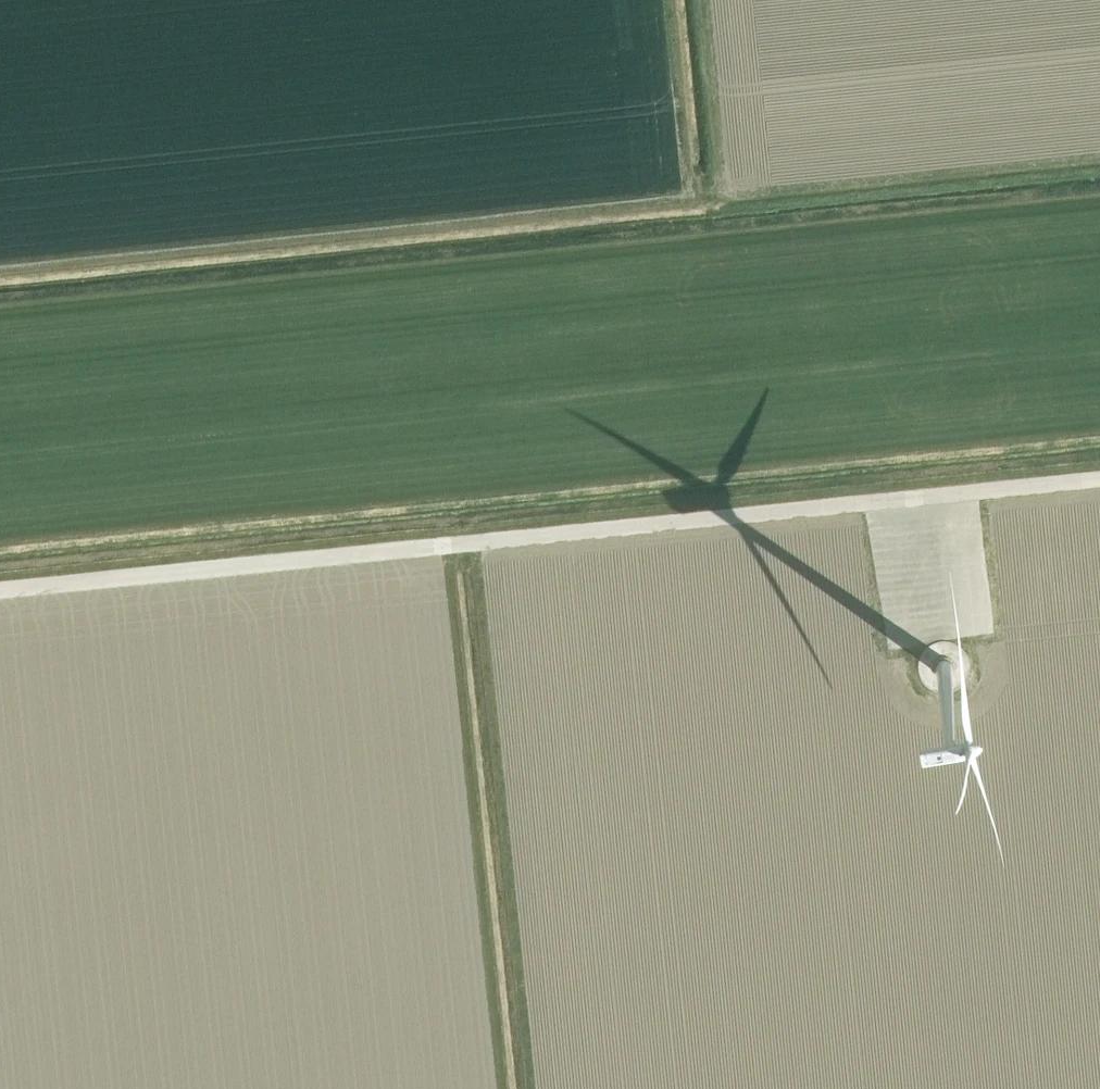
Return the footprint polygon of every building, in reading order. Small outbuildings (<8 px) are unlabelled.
[(949,659),(945,658),(942,659),(939,661),(937,664),(936,667),(937,671),(939,674),(942,676),(945,677),(949,676),(952,674),(954,671),(954,667),(954,664),(952,661),(949,659)]
